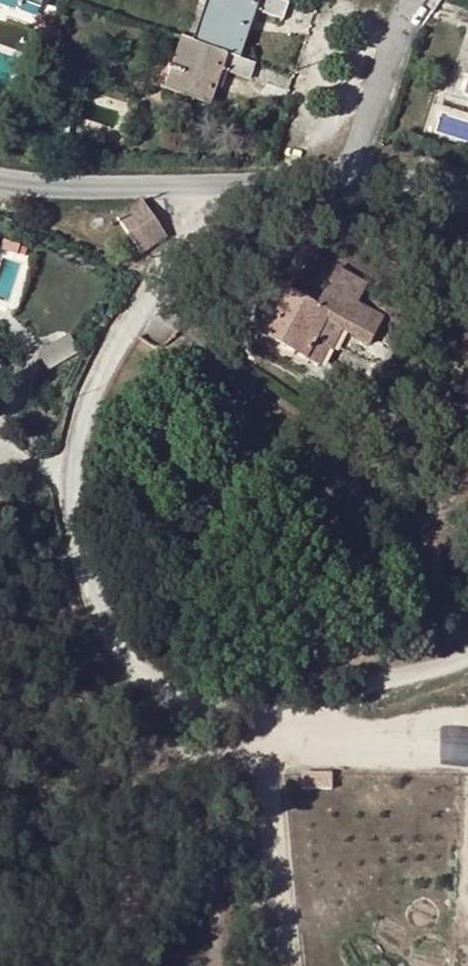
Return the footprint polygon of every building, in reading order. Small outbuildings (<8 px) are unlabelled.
[(38,10),(41,0),(10,0),(38,10)] [(216,0),(210,0),(196,45),(239,59),(255,10),(284,19),(289,3),(278,0),(216,0)] [(54,26),(58,12),(50,10),(47,24),(54,26)] [(216,88),(221,71),(228,73),(250,80),(255,64),(239,59),(196,45),(180,40),(170,71),(155,65),(149,84),(170,91),(172,92),(187,97),(210,104),(216,88)] [(223,91),(228,73),(221,71),(216,88),(223,91)] [(184,108),(187,97),(172,92),(168,103),(184,108)] [(164,240),(140,205),(116,222),(140,257),(164,240)] [(324,327),(367,349),(379,323),(355,311),(365,292),(368,285),(360,280),(336,268),(322,294),(312,312),(278,292),(269,308),(253,337),(303,363),(313,346),(324,327)] [(49,366),(80,353),(72,334),(41,347),(49,366)] [(303,363),(315,369),(324,352),(313,346),(303,363)]
